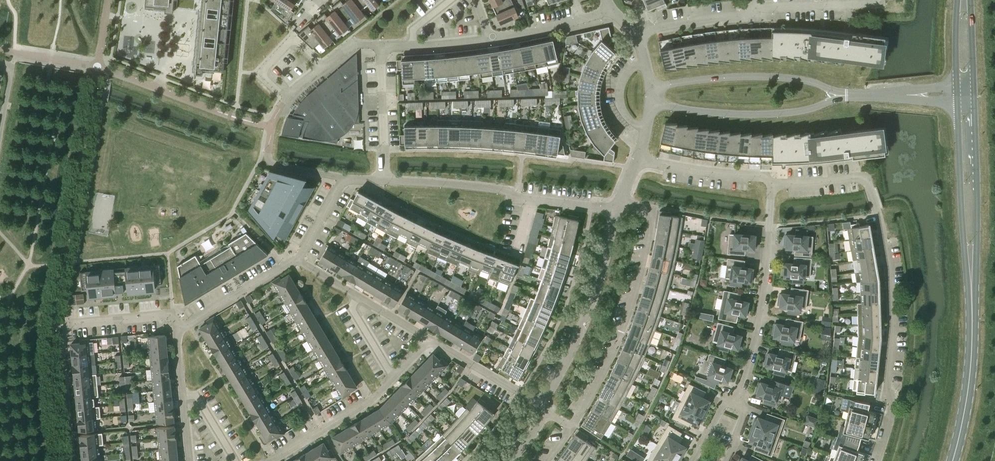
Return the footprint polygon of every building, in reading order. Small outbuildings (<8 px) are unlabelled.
[(231,0),(146,0),(145,10),(173,12),(174,8),(201,11),(196,67),(195,67),(195,73),(203,74),(203,69),(224,71),(231,0)] [(276,1),(270,9),(286,24),(294,12),(290,10),(296,2),(293,0),(274,0),(276,1)] [(343,4),(340,0),(332,7),(334,11),(335,10),(345,23),(352,17),(356,22),(365,15),(361,10),(361,11),(352,0),(348,0),(343,4)] [(361,11),(361,10),(368,5),(372,9),(381,2),(379,0),(352,0),(361,11)] [(497,15),(504,12),(502,7),(506,6),(504,1),(507,0),(490,0),(497,15)] [(497,15),(501,24),(518,16),(511,0),(507,0),(504,1),(506,6),(502,7),(504,12),(497,15)] [(648,9),(656,5),(658,10),(667,6),(665,1),(665,0),(644,0),(648,9)] [(335,10),(334,11),(327,16),(324,13),(316,20),(318,23),(319,23),(329,36),(336,30),(340,35),(349,28),(345,23),(335,10)] [(319,23),(318,23),(311,29),(308,26),(297,35),(312,49),(320,43),(324,47),(333,40),(329,36),(319,23)] [(612,40),(609,26),(599,29),(602,39),(592,51),(608,60),(615,52),(608,45),(612,40)] [(695,39),(696,40),(721,36),(720,29),(684,34),(685,40),(695,39)] [(842,59),(842,58),(849,59),(882,63),(885,37),(858,33),(857,37),(830,33),(816,32),(801,31),(787,30),(772,30),(772,36),(773,54),(773,56),(780,58),(780,55),(786,55),(786,56),(794,58),(794,55),(800,55),(800,56),(808,59),(808,56),(814,56),(814,57),(821,60),(822,57),(828,57),(828,59),(835,61),(835,58),(842,59)] [(570,35),(572,43),(578,42),(576,34),(570,35)] [(762,55),(761,36),(749,37),(751,56),(762,59),(762,55)] [(772,36),(761,36),(762,55),(773,58),(773,56),(773,54),(772,36)] [(546,60),(557,57),(555,48),(559,48),(560,37),(542,42),(546,60)] [(740,56),(738,37),(727,38),(729,57),(740,60),(740,56)] [(751,56),(749,37),(738,37),(740,56),(751,59),(751,56)] [(729,57),(727,38),(716,40),(718,58),(719,59),(730,61),(729,57)] [(718,58),(716,40),(705,41),(708,59),(708,60),(719,62),(719,59),(718,58)] [(705,41),(694,43),(697,61),(697,62),(708,63),(708,60),(708,59),(705,41)] [(546,60),(542,42),(531,44),(536,68),(547,65),(546,60)] [(694,43),(683,45),(686,63),(687,63),(698,65),(697,62),(697,61),(694,43)] [(536,68),(531,44),(521,46),(525,70),(536,68)] [(686,63),(683,45),(672,47),(676,66),(687,67),(687,63),(686,63)] [(521,46),(510,48),(514,72),(525,70),(521,46)] [(676,66),(672,47),(660,49),(662,58),(663,58),(665,68),(677,69),(676,66)] [(514,72),(510,48),(499,50),(502,68),(503,74),(514,72)] [(502,68),(499,50),(489,51),(491,70),(492,70),(502,68)] [(491,70),(489,51),(478,53),(480,71),(481,77),(493,75),(492,70),(491,70)] [(608,60),(592,51),(585,63),(602,70),(608,60)] [(291,118),(287,117),(282,134),(337,143),(338,138),(341,136),(343,135),(346,133),(348,131),(351,128),(353,126),(354,123),(359,123),(357,53),(317,87),(307,96),(301,102),(298,106),(296,109),(291,118)] [(478,53),(467,54),(469,73),(480,71),(478,53)] [(469,73),(467,54),(456,55),(458,74),(469,73)] [(456,55),(445,57),(448,81),(459,80),(458,74),(456,55)] [(435,57),(424,58),(425,77),(426,83),(437,82),(435,57)] [(445,57),(435,57),(437,82),(448,81),(445,57)] [(424,58),(413,59),(414,77),(425,77),(424,58)] [(414,77),(413,59),(397,60),(397,69),(402,69),(403,84),(415,83),(414,77)] [(585,63),(580,76),(598,80),(602,70),(585,63)] [(580,76),(578,90),(596,90),(598,80),(580,76)] [(548,95),(548,88),(547,82),(545,83),(544,82),(542,82),(542,83),(540,84),(541,88),(540,88),(541,95),(548,95)] [(596,101),(596,90),(578,90),(578,104),(596,101)] [(598,112),(596,101),(578,104),(581,118),(598,112)] [(602,122),(598,112),(581,118),(586,131),(602,122)] [(438,119),(438,125),(438,144),(449,144),(449,119),(438,119)] [(460,120),(449,119),(449,144),(460,144),(460,120)] [(471,120),(460,120),(460,144),(470,145),(471,120)] [(471,120),(470,145),(481,145),(482,127),(483,127),(483,121),(471,120)] [(505,128),(503,147),(514,148),(516,123),(505,122),(504,128),(505,128)] [(608,131),(602,122),(586,131),(594,143),(608,131)] [(665,123),(665,124),(663,133),(660,142),(672,144),(676,126),(677,122),(665,123)] [(527,125),(516,123),(514,148),(525,149),(527,125)] [(416,144),(416,125),(404,126),(405,134),(400,135),(400,144),(416,144)] [(427,144),(427,125),(416,125),(416,144),(427,144)] [(438,125),(427,125),(427,144),(438,144),(438,125)] [(539,126),(527,125),(525,149),(535,150),(539,126)] [(676,126),(672,144),(683,146),(687,128),(687,125),(676,126)] [(539,126),(535,150),(546,152),(550,127),(539,126)] [(687,128),(683,146),(694,148),(697,130),(698,126),(687,128)] [(494,127),(483,127),(482,127),(481,145),(492,146),(494,127)] [(504,128),(494,127),(492,146),(503,147),(505,128),(504,128)] [(561,129),(550,127),(546,152),(565,155),(563,144),(559,144),(561,129)] [(697,130),(694,148),(705,150),(708,132),(708,131),(708,128),(697,130)] [(772,155),(772,161),(787,161),(801,160),(816,159),(830,158),(857,154),(858,157),(885,154),(882,128),(849,132),(842,133),(842,132),(836,133),(835,129),(828,132),(828,133),(822,134),(822,131),(814,134),(814,135),(808,135),(808,132),(800,134),(800,136),(794,136),(794,133),(787,135),(787,136),(780,136),(780,133),(773,135),(773,136),(772,155)] [(708,131),(708,132),(705,150),(716,151),(719,133),(719,129),(708,131)] [(719,133),(716,151),(727,153),(729,134),(730,130),(719,133)] [(616,139),(608,131),(594,143),(604,154),(604,161),(613,162),(615,151),(610,147),(616,139)] [(729,134),(727,153),(739,154),(740,135),(740,131),(729,134)] [(740,135),(739,154),(750,154),(751,136),(751,135),(751,132),(740,135)] [(751,135),(751,136),(750,154),(761,155),(762,136),(762,132),(751,135)] [(761,155),(772,155),(773,136),(773,135),(773,133),(762,136),(761,155)] [(307,177),(270,170),(249,211),(273,237),(277,230),(285,240),(315,187),(303,184),(307,177)] [(359,213),(368,196),(358,191),(357,191),(358,192),(354,200),(351,198),(347,206),(359,213)] [(359,213),(357,216),(367,222),(378,201),(368,196),(359,213)] [(387,207),(378,201),(367,222),(376,227),(387,207)] [(387,207),(376,227),(386,233),(397,212),(387,207)] [(659,211),(657,228),(681,232),(683,217),(671,216),(671,212),(659,211)] [(397,212),(386,233),(397,238),(399,234),(406,217),(397,212)] [(553,226),(578,232),(581,221),(578,220),(579,217),(568,214),(568,218),(555,215),(553,226)] [(416,222),(406,217),(399,234),(408,238),(416,222)] [(343,227),(345,222),(340,220),(340,219),(339,219),(336,224),(342,227),(343,227)] [(408,238),(406,242),(417,247),(418,244),(418,243),(426,226),(416,222),(408,238)] [(849,239),(872,236),(870,224),(869,224),(860,226),(859,223),(851,224),(851,227),(847,228),(849,239)] [(436,231),(426,226),(418,243),(418,244),(429,248),(429,249),(436,231)] [(578,232),(553,226),(550,237),(576,243),(578,232)] [(681,232),(657,228),(654,242),(678,246),(681,232)] [(812,236),(807,236),(808,230),(796,229),(795,235),(788,234),(787,235),(785,235),(784,246),(787,246),(787,247),(799,248),(798,254),(811,255),(812,236)] [(429,249),(429,248),(427,252),(437,257),(446,235),(436,231),(429,249)] [(185,304),(269,254),(246,233),(229,243),(231,247),(201,264),(196,255),(178,266),(185,304)] [(756,248),(757,236),(755,236),(755,235),(730,234),(729,253),(741,254),(742,248),(754,248),(756,248)] [(456,240),(446,235),(437,257),(447,261),(456,240)] [(872,236),(849,239),(851,250),(873,246),(872,236)] [(576,243),(550,237),(554,238),(552,248),(548,247),(573,254),(576,243)] [(696,239),(694,249),(703,251),(705,240),(696,239)] [(456,240),(447,261),(458,265),(458,263),(466,244),(456,240)] [(678,246),(654,242),(652,255),(675,260),(678,246)] [(476,248),(466,244),(458,263),(469,268),(468,270),(469,270),(476,248)] [(329,266),(338,251),(328,245),(320,260),(329,266)] [(873,246),(851,250),(853,261),(875,257),(873,246)] [(548,247),(545,257),(570,265),(573,254),(548,247)] [(476,248),(469,270),(479,274),(486,252),(476,248)] [(703,251),(694,249),(692,258),(701,259),(703,251)] [(347,257),(338,251),(329,266),(338,271),(347,257)] [(496,256),(486,252),(479,274),(480,270),(490,273),(496,256)] [(396,260),(390,257),(386,255),(384,259),(393,265),(396,260)] [(652,255),(649,269),(672,274),(675,260),(652,255)] [(506,260),(496,256),(490,273),(500,277),(498,281),(499,281),(506,260)] [(347,257),(338,271),(348,277),(357,262),(347,257)] [(542,267),(541,267),(566,276),(570,265),(545,257),(545,258),(549,259),(546,268),(542,267)] [(877,268),(875,257),(853,261),(855,271),(877,268)] [(809,278),(811,259),(798,258),(798,264),(785,263),(785,264),(783,264),(782,275),(785,275),(784,276),(792,277),(792,282),(804,283),(804,277),(809,278)] [(753,281),(754,270),(752,269),(752,268),(740,267),(741,261),(728,259),(726,278),(731,279),(730,284),(742,286),(743,280),(750,281),(751,280),(753,281)] [(506,260),(499,281),(510,285),(517,264),(518,265),(518,264),(506,260)] [(366,268),(357,262),(348,277),(357,283),(366,268)] [(155,289),(154,283),(161,282),(159,264),(139,266),(139,267),(126,269),(127,270),(113,271),(113,270),(100,271),(100,270),(80,272),(81,290),(89,289),(89,296),(115,293),(115,292),(129,291),(129,292),(155,289)] [(541,267),(538,278),(563,286),(566,276),(541,267)] [(366,268),(357,283),(366,288),(375,273),(366,268)] [(879,280),(877,268),(855,271),(856,282),(861,282),(879,280)] [(672,274),(649,269),(645,282),(668,288),(672,274)] [(375,273),(366,288),(376,294),(385,279),(375,273)] [(279,293),(295,284),(289,274),(281,279),(280,277),(272,281),(279,293)] [(563,286),(538,278),(542,279),(538,289),(559,297),(563,286)] [(394,284),(385,279),(376,294),(385,299),(394,284)] [(880,292),(879,280),(861,282),(861,292),(880,292)] [(668,288),(645,282),(641,295),(664,302),(668,288)] [(295,284),(279,293),(285,303),(300,293),(295,284)] [(394,284),(385,299),(395,305),(404,290),(394,284)] [(559,297),(538,289),(535,299),(531,297),(531,298),(555,308),(559,297)] [(805,309),(807,291),(795,289),(794,295),(782,293),(782,294),(780,294),(778,305),(780,305),(780,306),(788,307),(787,313),(799,314),(800,309),(805,309)] [(725,291),(721,310),(719,318),(733,320),(736,321),(737,313),(745,315),(745,314),(748,314),(750,303),(748,303),(748,302),(736,300),(737,294),(725,291)] [(408,313),(417,298),(407,292),(398,307),(408,313)] [(880,303),(880,292),(861,292),(861,303),(880,303)] [(300,293),(285,303),(290,312),(306,303),(300,293)] [(72,295),(70,305),(85,304),(84,294),(72,295)] [(249,303),(254,300),(250,295),(251,295),(250,294),(245,297),(249,303),(250,303),(249,303)] [(641,295),(637,308),(660,316),(664,302),(641,295)] [(481,297),(479,302),(488,307),(491,302),(481,297)] [(417,298),(408,313),(417,318),(426,303),(417,298)] [(531,298),(526,308),(551,318),(555,308),(531,298)] [(244,306),(245,306),(241,300),(236,303),(237,303),(240,308),(244,306)] [(312,312),(306,303),(290,312),(296,321),(312,312)] [(435,309),(426,303),(417,318),(426,324),(435,309)] [(861,303),(857,303),(857,314),(880,313),(880,303),(861,303)] [(526,308),(522,318),(546,328),(551,318),(526,308)] [(637,308),(632,322),(655,330),(660,316),(637,308)] [(435,309),(426,324),(436,330),(445,315),(435,309)] [(312,312),(296,321),(302,331),(317,321),(312,312)] [(881,324),(880,313),(857,314),(858,325),(881,324)] [(454,320),(445,315),(436,330),(445,335),(454,320)] [(206,338),(222,328),(214,316),(206,321),(208,323),(200,328),(206,338)] [(822,316),(821,325),(830,326),(832,317),(822,316)] [(522,318),(518,327),(541,339),(546,328),(522,318)] [(463,326),(454,320),(445,335),(454,341),(463,326)] [(799,341),(802,322),(790,320),(789,326),(777,323),(777,324),(774,324),(772,335),(775,335),(774,336),(782,338),(781,343),(793,345),(794,340),(799,341)] [(323,330),(317,321),(302,331),(307,340),(323,330)] [(632,322),(628,335),(650,343),(655,330),(632,322)] [(740,348),(743,337),(741,336),(741,335),(729,332),(731,326),(718,323),(714,342),(718,343),(717,348),(728,351),(730,346),(737,348),(738,347),(740,348)] [(881,337),(881,324),(858,325),(858,336),(881,337)] [(473,331),(463,326),(454,341),(464,346),(473,331)] [(518,327),(513,337),(537,349),(541,339),(518,327)] [(822,327),(820,339),(830,340),(831,328),(822,327)] [(227,337),(222,328),(206,338),(211,347),(227,337)] [(328,340),(323,330),(307,340),(313,349),(328,340)] [(482,337),(473,331),(464,346),(473,352),(482,337)] [(149,347),(166,346),(165,334),(148,336),(149,347)] [(628,335),(622,347),(645,357),(650,343),(628,335)] [(858,336),(857,346),(880,349),(881,337),(858,336)] [(233,347),(227,337),(211,347),(217,356),(233,347)] [(513,337),(508,346),(508,347),(531,359),(537,349),(513,337)] [(72,355),(94,353),(93,342),(89,342),(89,339),(80,340),(80,343),(71,344),(72,355)] [(328,340),(313,349),(318,359),(334,349),(328,340)] [(166,346),(149,347),(150,358),(167,356),(166,346)] [(857,346),(856,357),(879,359),(880,349),(857,346)] [(233,347),(217,356),(223,365),(238,356),(233,347)] [(508,347),(503,356),(526,369),(531,359),(508,347)] [(645,357),(622,347),(617,360),(639,370),(645,357)] [(340,358),(334,349),(318,359),(324,368),(340,358)] [(791,371),(795,353),(783,350),(782,356),(770,353),(770,354),(768,353),(765,364),(767,365),(775,367),(773,373),(785,376),(786,370),(791,371)] [(94,353),(72,355),(73,366),(91,364),(91,365),(95,364),(94,353)] [(478,361),(481,356),(477,353),(473,359),(478,362),(478,361)] [(425,362),(439,375),(448,365),(442,358),(440,360),(433,354),(425,362)] [(710,355),(708,361),(704,359),(700,372),(708,375),(707,380),(716,383),(718,383),(720,378),(727,381),(728,380),(730,380),(733,370),(731,369),(732,368),(720,364),(722,359),(710,355)] [(167,356),(150,358),(151,369),(169,367),(167,356)] [(244,365),(238,356),(223,365),(228,375),(244,365)] [(498,374),(500,371),(507,375),(508,373),(520,380),(526,369),(503,356),(498,366),(494,369),(493,371),(498,374)] [(856,357),(855,368),(877,370),(879,359),(856,357)] [(345,368),(340,358),(324,368),(330,377),(345,368)] [(617,360),(611,372),(633,383),(639,370),(617,360)] [(439,375),(425,362),(418,370),(431,382),(439,375)] [(91,364),(73,366),(74,377),(92,375),(92,374),(91,365),(91,364)] [(250,375),(244,365),(228,375),(234,384),(250,375)] [(461,373),(464,367),(460,365),(459,365),(456,370),(460,373),(461,373)] [(169,367),(151,369),(152,380),(170,378),(169,367)] [(351,377),(345,368),(330,377),(335,386),(351,377)] [(877,370),(855,368),(854,378),(876,381),(877,370)] [(418,370),(410,377),(424,390),(431,382),(418,370)] [(611,372),(605,385),(626,396),(633,383),(611,372)] [(96,374),(92,374),(92,375),(74,377),(75,387),(98,385),(96,374)] [(255,384),(250,375),(234,384),(239,393),(255,384)] [(696,376),(695,379),(714,388),(716,383),(707,380),(696,376)] [(357,387),(351,377),(335,386),(342,398),(350,394),(349,391),(357,387)] [(424,390),(410,377),(403,385),(416,398),(424,390)] [(170,378),(152,380),(153,391),(171,389),(170,378)] [(466,382),(466,381),(461,378),(458,383),(462,386),(465,381),(466,382)] [(876,381),(854,378),(852,390),(857,390),(856,394),(865,395),(865,391),(874,392),(874,393),(875,393),(876,381)] [(772,379),(770,385),(761,382),(761,383),(759,382),(756,393),(758,394),(757,395),(765,397),(763,402),(775,406),(776,400),(781,402),(783,395),(790,397),(793,386),(772,379)] [(255,384),(239,393),(245,403),(261,393),(255,384)] [(689,384),(681,401),(706,413),(710,404),(708,403),(709,401),(699,396),(702,391),(689,384)] [(99,396),(98,385),(75,387),(77,398),(94,396),(94,397),(99,396)] [(416,398),(403,385),(395,393),(408,406),(416,398)] [(605,385),(598,397),(619,409),(626,396),(605,385)] [(822,394),(824,388),(816,386),(815,392),(822,394)] [(441,392),(445,396),(449,391),(445,388),(441,392)] [(172,400),(171,389),(153,391),(154,401),(172,400)] [(445,396),(441,392),(436,397),(440,400),(445,396)] [(261,393),(245,403),(251,412),(266,402),(261,393)] [(395,393),(388,401),(401,413),(408,406),(395,393)] [(96,407),(94,397),(94,396),(77,398),(78,409),(96,407)] [(619,409),(598,397),(591,409),(612,421),(619,409)] [(870,403),(848,399),(843,397),(840,409),(848,411),(846,419),(875,426),(876,419),(875,420),(874,420),(876,412),(868,410),(870,403)] [(447,398),(443,402),(446,406),(451,401),(447,398)] [(467,408),(487,425),(495,414),(485,405),(486,403),(480,398),(470,410),(467,408)] [(173,410),(172,400),(154,401),(155,412),(173,410)] [(681,401),(680,403),(675,400),(670,410),(676,413),(673,418),(677,420),(682,422),(686,424),(688,419),(698,423),(699,421),(701,422),(706,413),(681,401)] [(388,401),(380,409),(392,423),(401,413),(388,401)] [(272,412),(266,402),(251,412),(256,421),(272,412)] [(446,406),(443,402),(438,407),(442,410),(446,406)] [(430,403),(426,408),(429,411),(434,407),(430,403)] [(96,407),(78,409),(79,420),(97,418),(101,418),(100,406),(96,407)] [(316,414),(321,412),(321,411),(320,411),(317,406),(313,408),(312,409),(316,414)] [(429,411),(426,408),(421,412),(425,416),(429,411)] [(467,408),(459,417),(478,434),(487,425),(467,408)] [(392,423),(380,409),(370,414),(380,430),(392,423)] [(612,421),(591,409),(581,426),(601,439),(604,434),(612,421)] [(173,410),(155,412),(157,423),(174,422),(173,410)] [(307,420),(312,417),(308,411),(308,412),(304,414),(307,419),(306,419),(307,420)] [(278,421),(272,412),(256,421),(262,431),(278,421)] [(380,430),(370,414),(361,420),(371,436),(380,430)] [(427,418),(431,422),(435,418),(431,414),(427,418)] [(752,428),(777,437),(784,420),(770,415),(768,421),(758,417),(757,420),(755,419),(752,428)] [(816,427),(819,419),(807,415),(805,423),(816,427)] [(478,434),(459,417),(451,426),(470,444),(478,434)] [(97,418),(79,420),(80,431),(98,429),(97,418)] [(431,422),(427,418),(422,423),(426,427),(431,422)] [(411,423),(414,427),(419,422),(415,419),(411,423)] [(875,426),(846,419),(844,426),(841,425),(838,437),(859,443),(861,437),(869,439),(871,431),(873,431),(872,432),(873,432),(875,426)] [(371,436),(361,420),(352,425),(361,441),(371,436)] [(278,421),(262,431),(268,440),(276,436),(277,438),(285,433),(278,421)] [(414,427),(411,423),(406,428),(410,431),(414,427)] [(352,425),(343,431),(352,447),(361,441),(352,425)] [(158,439),(175,437),(174,426),(157,427),(158,439)] [(451,426),(443,434),(461,453),(470,444),(451,426)] [(777,437),(752,428),(749,438),(751,438),(750,441),(760,444),(758,450),(771,455),(777,437)] [(578,429),(567,445),(587,460),(595,447),(585,440),(588,436),(578,429)] [(657,444),(681,459),(686,450),(684,449),(685,447),(676,441),(679,436),(667,429),(657,444)] [(415,430),(411,435),(415,438),(419,434),(415,430)] [(352,447),(343,431),(333,437),(338,445),(335,446),(340,454),(352,447)] [(99,444),(99,445),(103,445),(102,433),(80,435),(81,446),(99,444)] [(443,434),(434,443),(452,460),(453,460),(461,453),(443,434)] [(415,438),(411,435),(406,439),(410,443),(415,438)] [(175,437),(158,439),(159,449),(177,448),(175,437)] [(838,437),(834,448),(837,449),(834,456),(847,460),(864,460),(863,460),(862,460),(865,453),(857,450),(859,443),(838,437)] [(804,440),(802,446),(809,448),(811,442),(804,440)] [(314,448),(322,460),(329,460),(335,457),(331,449),(328,450),(323,443),(314,448)] [(434,443),(425,451),(435,460),(452,460),(434,443)] [(100,455),(99,445),(99,444),(81,446),(82,457),(100,455)] [(657,444),(648,460),(649,460),(679,460),(681,459),(657,444)] [(567,445),(559,456),(565,460),(586,460),(587,460),(567,445)] [(177,448),(159,449),(160,460),(178,458),(177,448)] [(314,448),(304,454),(309,460),(322,460),(314,448)] [(635,460),(642,460),(645,458),(630,449),(626,455),(635,460)] [(425,451),(416,459),(418,460),(435,460),(425,451)]
